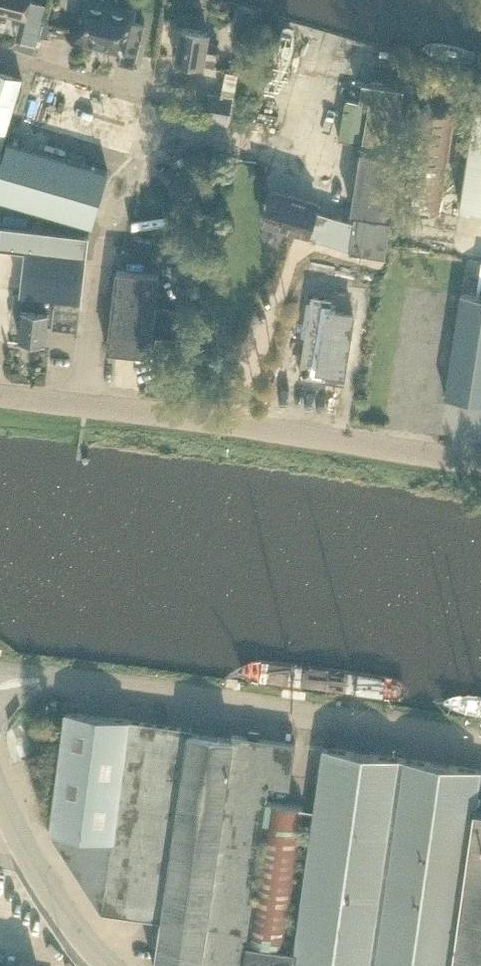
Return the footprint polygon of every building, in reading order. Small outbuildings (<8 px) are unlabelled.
[(21,17),(15,40),(35,45),(45,4),(30,0),(0,0),(0,11),(21,17)] [(119,54),(117,62),(133,66),(144,24),(133,21),(136,9),(117,4),(117,0),(100,0),(99,0),(80,0),(70,41),(119,54)] [(52,25),(42,23),(39,35),(49,38),(52,25)] [(217,43),(206,42),(207,31),(182,27),(179,45),(175,45),(173,56),(177,57),(177,59),(213,65),(217,43)] [(222,85),(222,86),(221,92),(229,93),(234,94),(238,73),(235,72),(225,70),(222,85)] [(5,133),(22,78),(0,71),(0,131),(5,133)] [(369,101),(361,151),(360,151),(351,212),(390,218),(400,157),(393,156),(398,121),(404,122),(405,114),(399,113),(403,88),(362,81),(359,100),(369,101)] [(205,93),(200,119),(227,124),(232,98),(205,93)] [(473,125),(461,204),(480,207),(480,105),(476,104),(475,108),(466,107),(464,124),(473,125)] [(398,207),(438,213),(453,114),(415,108),(398,207)] [(91,225),(107,170),(7,141),(0,165),(0,198),(91,225)] [(251,164),(248,174),(257,177),(260,167),(251,164)] [(267,210),(263,223),(279,227),(307,236),(308,232),(318,235),(317,239),(348,249),(352,222),(314,210),(317,202),(274,189),(267,210)] [(19,292),(18,309),(22,309),(19,338),(45,341),(47,322),(52,323),(51,326),(77,329),(85,256),(87,234),(39,229),(19,226),(0,224),(0,290),(19,292)] [(458,234),(456,255),(480,257),(480,236),(458,234)] [(319,254),(315,278),(343,282),(346,262),(319,254)] [(444,395),(480,401),(480,260),(465,258),(461,288),(444,395)] [(116,269),(113,288),(106,348),(150,354),(150,353),(156,306),(158,284),(159,274),(116,269)] [(313,297),(302,365),(315,367),(314,376),(319,377),(342,381),(352,314),(346,313),(327,310),(329,299),(313,297)] [(156,335),(154,354),(173,356),(175,338),(156,335)] [(285,949),(283,949),(245,943),(262,822),(265,822),(248,941),(283,946),(303,806),(265,800),(267,785),(288,786),(295,743),(231,734),(231,737),(190,732),(190,728),(129,719),(65,711),(50,830),(102,910),(162,917),(155,965),(283,965),(285,949)] [(285,949),(283,965),(480,965),(480,769),(323,747),(293,950),(285,949)]
